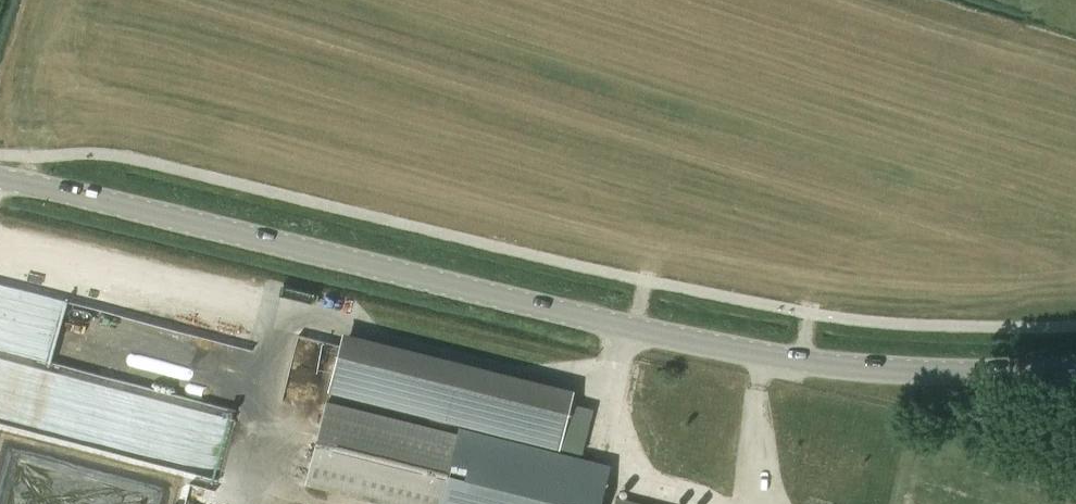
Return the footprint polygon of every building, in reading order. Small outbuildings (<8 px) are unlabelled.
[(341,345),(329,391),(558,448),(570,402),(341,345)] [(326,402),(306,483),(390,503),(702,503),(705,493),(463,433),(462,436),(326,402)] [(570,402),(558,448),(580,454),(591,408),(570,402)]
